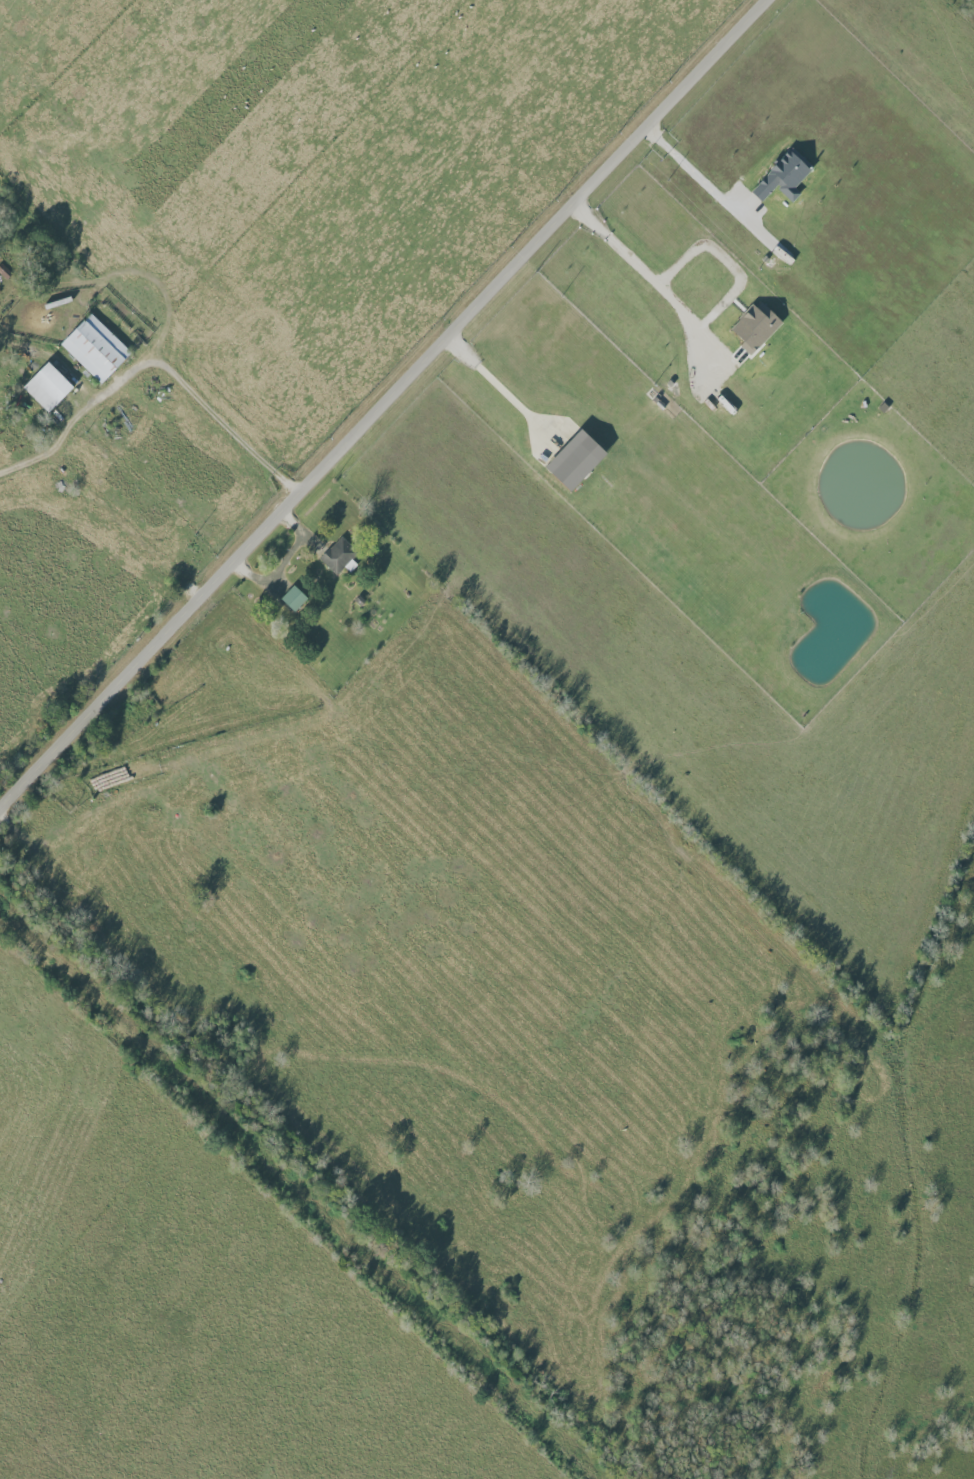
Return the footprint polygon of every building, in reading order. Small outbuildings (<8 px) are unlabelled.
[(792,202),(801,193),(794,187),(811,170),(790,150),(750,191),(761,202),(776,187),(792,202)] [(730,329),(744,343),(741,346),(750,356),(782,323),(758,300),(730,329)] [(60,344),(101,384),(131,353),(90,313),(60,344)] [(22,388),(47,413),(73,388),(48,362),(22,388)] [(606,455),(581,430),(544,468),(569,493),(606,455)] [(350,572),(356,566),(350,560),(358,552),(341,537),(319,560),(337,575),(344,567),(350,572)] [(294,612),(307,599),(293,586),(280,600),(294,612)]
